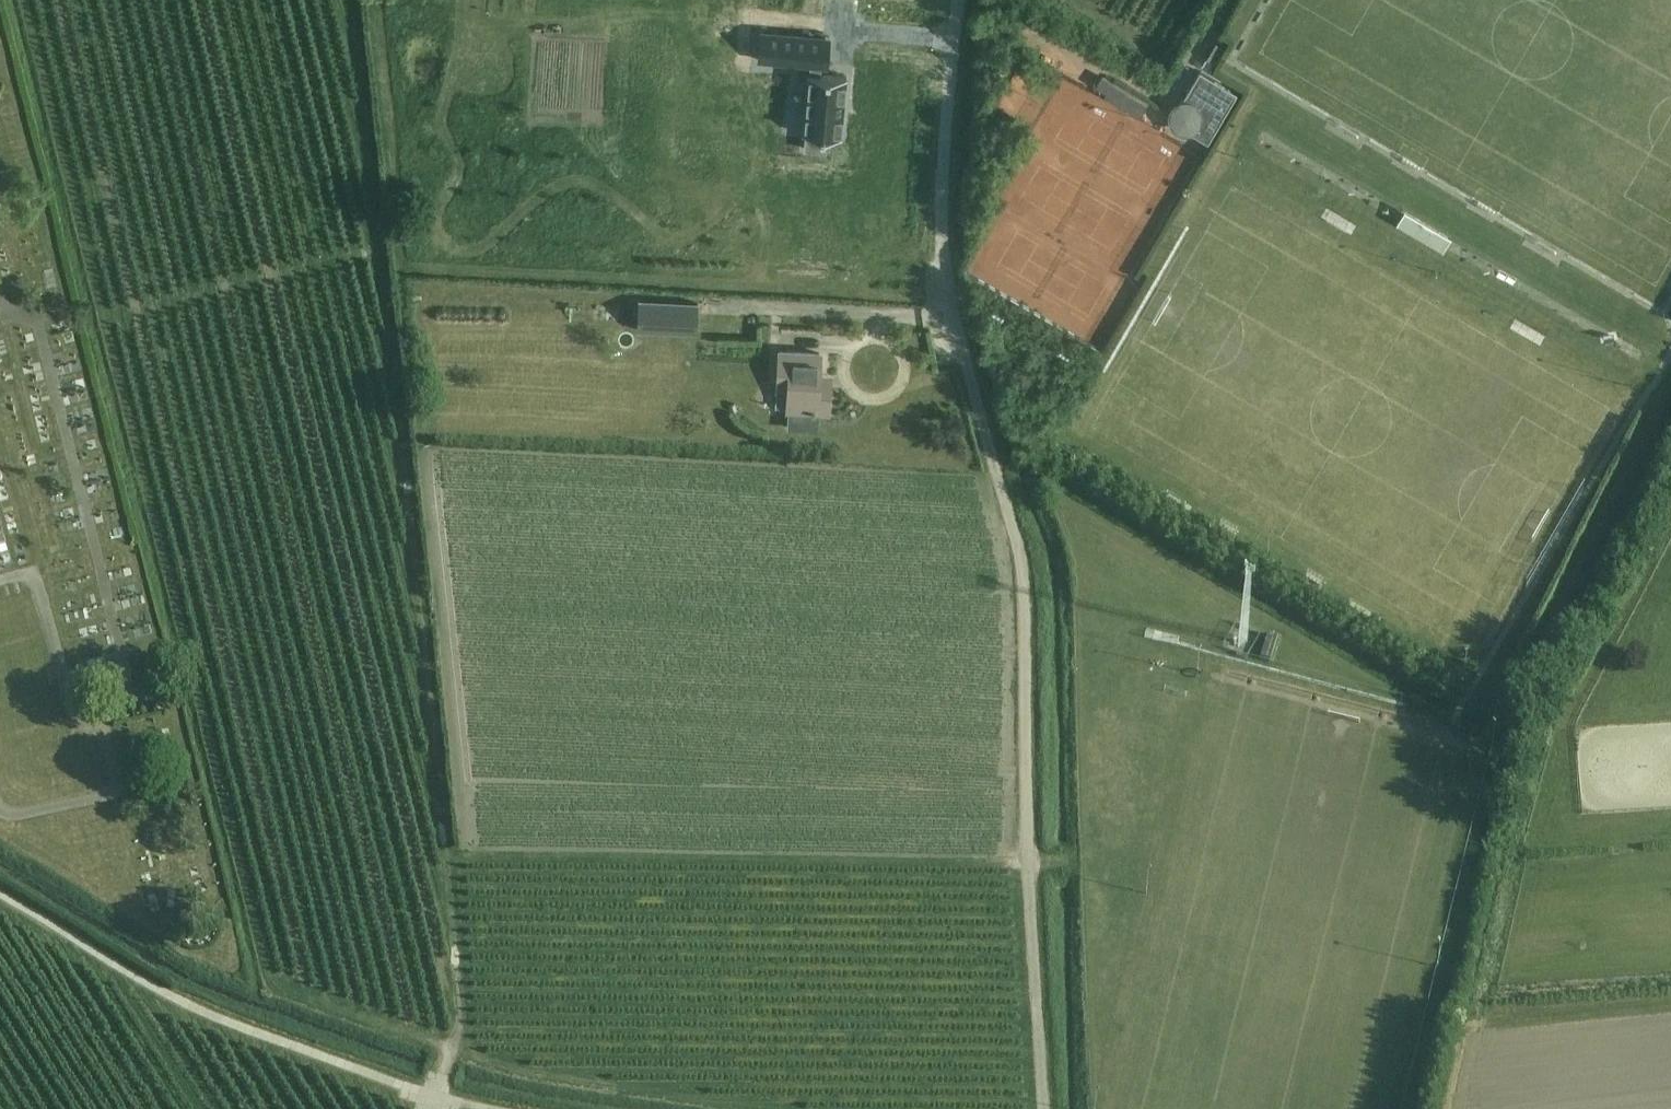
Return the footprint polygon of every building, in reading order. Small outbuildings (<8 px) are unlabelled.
[(841,136),(846,76),(819,73),(820,64),(822,64),(825,37),(766,31),(763,59),(811,63),(810,73),(808,72),(803,133),(806,133),(804,149),(825,150),(826,135),(841,136)] [(1216,40),(1201,65),(1210,69),(1224,45),(1216,40)] [(1237,92),(1199,69),(1181,99),(1175,102),(1171,106),(1170,118),(1173,124),(1177,128),(1183,130),(1189,130),(1207,141),(1237,92)] [(1104,77),(1097,87),(1104,92),(1111,81),(1104,77)] [(1451,236),(1404,209),(1396,222),(1443,249),(1451,236)] [(639,300),(638,330),(682,332),(682,330),(678,330),(679,302),(639,300)] [(780,351),(778,388),(789,388),(787,410),(790,410),(789,427),(816,429),(817,411),(827,412),(829,389),(818,388),(820,353),(780,351)]
